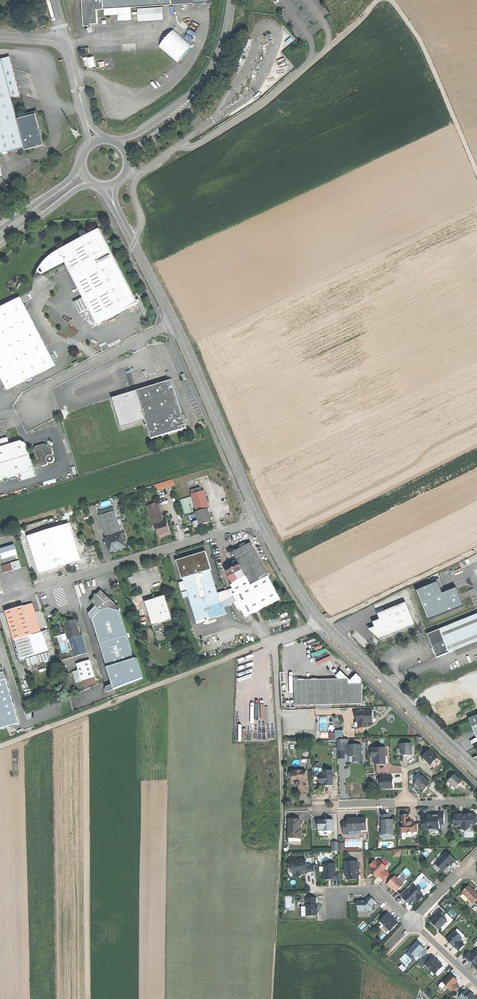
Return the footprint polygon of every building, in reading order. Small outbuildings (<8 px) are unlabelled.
[(83,28),(90,28),(90,26),(98,26),(97,11),(97,0),(82,0),(83,28)] [(97,11),(105,11),(105,0),(97,0),(97,11)] [(105,11),(106,11),(116,10),(206,4),(206,0),(105,0),(105,11)] [(174,31),(158,47),(176,63),(191,46),(174,31)] [(85,58),(88,68),(97,66),(95,55),(85,58)] [(1,61),(11,99),(20,97),(10,59),(1,61)] [(0,62),(0,154),(24,148),(25,151),(43,146),(35,115),(17,120),(11,99),(1,61),(0,62)] [(48,260),(40,271),(42,276),(66,265),(97,325),(137,304),(99,230),(58,251),(55,254),(48,260)] [(7,389),(55,365),(21,298),(0,308),(0,376),(7,389)] [(172,380),(137,391),(145,420),(151,439),(186,428),(185,423),(183,416),(172,380)] [(122,428),(145,420),(137,391),(113,399),(122,428)] [(200,419),(191,428),(197,434),(206,424),(200,419)] [(10,445),(8,438),(0,440),(0,448),(10,445)] [(36,448),(34,451),(36,457),(30,459),(26,445),(21,441),(10,445),(0,448),(0,481),(15,476),(31,472),(33,468),(30,461),(36,460),(39,466),(42,467),(48,466),(48,464),(51,463),(53,463),(54,460),(54,459),(54,457),(52,456),(53,453),(52,448),(50,448),(47,446),(45,445),(36,448)] [(31,472),(15,476),(22,480),(35,476),(33,468),(31,472)] [(153,484),(155,491),(176,486),(175,479),(153,484)] [(203,491),(192,495),(197,513),(196,513),(200,526),(207,523),(212,522),(208,509),(209,509),(204,491),(203,491)] [(192,496),(181,499),(183,506),(184,505),(185,508),(186,508),(184,503),(193,501),(192,496)] [(158,503),(148,507),(154,527),(156,526),(164,523),(158,503)] [(115,512),(99,516),(106,539),(122,535),(115,512)] [(164,523),(156,526),(159,537),(166,535),(170,533),(166,523),(164,523)] [(69,524),(29,536),(39,571),(61,565),(80,559),(69,524)] [(122,535),(106,539),(111,552),(120,550),(126,548),(122,535)] [(236,552),(234,554),(237,559),(254,550),(251,544),(248,546),(245,545),(242,546),(240,550),(236,552)] [(15,545),(0,550),(3,560),(18,555),(15,545)] [(94,545),(89,546),(92,557),(97,555),(94,545)] [(254,550),(237,559),(240,567),(251,587),(269,577),(254,550)] [(192,556),(176,561),(182,580),(183,579),(193,576),(192,572),(197,570),(209,567),(211,572),(212,571),(206,552),(192,556)] [(20,561),(11,564),(13,571),(22,568),(20,561)] [(209,567),(197,570),(199,574),(193,576),(183,579),(184,582),(187,592),(189,598),(197,622),(209,618),(211,619),(226,614),(224,608),(218,594),(211,572),(209,567)] [(240,567),(228,574),(233,585),(231,586),(233,590),(236,595),(251,587),(240,567)] [(251,587),(236,595),(234,596),(237,600),(246,617),(281,600),(269,577),(251,587)] [(417,591),(429,620),(464,606),(456,588),(442,594),(440,589),(443,587),(440,581),(439,579),(437,581),(438,582),(417,591)] [(182,593),(187,592),(184,582),(179,584),(182,593)] [(233,590),(218,594),(224,608),(237,600),(234,596),(236,595),(233,590)] [(101,611),(107,607),(108,605),(107,604),(111,600),(101,591),(98,595),(95,597),(91,602),(101,611)] [(153,627),(164,624),(172,621),(167,603),(168,603),(166,596),(155,599),(146,602),(153,627)] [(120,608),(111,600),(107,604),(108,605),(107,607),(119,611),(120,610),(120,608)] [(406,602),(378,614),(380,620),(373,622),(375,627),(373,628),(372,632),(380,640),(416,625),(406,602)] [(33,604),(23,607),(33,636),(41,633),(37,618),(33,604)] [(23,607),(5,612),(14,641),(15,641),(29,637),(33,636),(23,607)] [(119,611),(107,607),(101,611),(93,620),(100,644),(127,636),(119,611)] [(439,630),(448,653),(449,653),(476,642),(476,615),(439,630)] [(68,639),(69,639),(80,636),(75,621),(70,622),(65,624),(67,633),(66,633),(68,639)] [(164,624),(153,627),(154,631),(156,631),(159,643),(167,641),(168,641),(164,628),(165,628),(164,624)] [(439,630),(428,635),(433,648),(435,653),(437,657),(448,653),(439,630)] [(81,635),(80,636),(69,639),(75,657),(87,653),(81,635)] [(127,636),(100,644),(107,668),(134,660),(127,636)] [(29,637),(15,641),(20,660),(35,656),(29,637)] [(136,659),(134,660),(107,668),(112,685),(113,690),(142,679),(136,659)] [(89,661),(78,664),(79,670),(73,672),(77,683),(95,677),(89,661)] [(336,676),(339,679),(348,679),(348,684),(362,684),(361,678),(356,673),(351,679),(341,670),(336,676)] [(0,681),(0,729),(8,727),(11,728),(12,725),(18,723),(17,716),(7,679),(0,681)] [(325,679),(295,680),(296,705),(362,704),(362,684),(348,684),(348,679),(339,679),(325,679)] [(373,712),(358,712),(358,723),(359,723),(359,727),(356,727),(356,732),(365,732),(365,728),(368,728),(368,722),(373,722),(373,712)] [(341,740),(337,740),(338,751),(346,751),(346,749),(349,749),(349,745),(347,745),(347,744),(341,744),(341,740)] [(411,743),(399,744),(400,749),(402,748),(402,756),(406,756),(412,755),(411,743)] [(361,745),(349,745),(349,749),(346,749),(346,751),(346,756),(348,756),(348,757),(353,757),(354,763),(357,763),(362,763),(361,745)] [(375,749),(372,750),(372,756),(375,755),(375,758),(375,765),(386,765),(386,759),(384,759),(384,757),(386,757),(385,748),(375,749)] [(430,749),(422,757),(428,762),(431,765),(438,757),(430,749)] [(441,760),(438,757),(431,765),(434,767),(441,760)] [(306,771),(292,772),(292,780),(296,783),(296,785),(299,786),(299,790),(303,790),(307,790),(306,771)] [(324,774),(322,774),(323,785),(325,785),(325,787),(329,786),(334,786),(333,781),(335,781),(335,777),(333,777),(333,771),(324,771),(324,774)] [(463,783),(455,776),(449,783),(456,790),(463,783)] [(423,777),(416,784),(418,786),(419,785),(421,787),(420,787),(424,792),(428,787),(430,784),(423,777)] [(393,778),(381,778),(381,789),(388,789),(393,789),(393,778)] [(454,815),(454,827),(461,827),(471,827),(474,827),(476,824),(476,817),(473,813),(472,815),(464,815),(454,815)] [(435,816),(427,816),(427,819),(424,819),(424,823),(422,826),(426,830),(427,829),(432,833),(435,830),(440,830),(440,825),(444,825),(444,814),(442,814),(435,816)] [(404,816),(401,816),(402,834),(405,834),(408,837),(410,836),(414,832),(414,831),(417,831),(417,824),(411,824),(410,823),(410,821),(408,821),(407,816),(404,816)] [(383,817),(380,817),(380,836),(392,835),(391,822),(388,822),(388,817),(383,817)] [(347,822),(342,822),(343,835),(348,835),(348,836),(361,836),(361,834),(367,834),(367,819),(357,819),(357,818),(355,818),(353,818),(352,819),(347,819),(347,822)] [(296,821),(289,821),(288,839),(301,839),(301,834),(299,835),(299,830),(299,821),(296,821)] [(326,823),(318,823),(319,833),(333,833),(333,822),(326,823)] [(338,842),(332,842),(332,851),(338,851),(341,852),(341,845),(338,844),(338,842)] [(439,860),(436,864),(444,872),(448,868),(450,868),(450,866),(451,866),(454,863),(456,861),(451,856),(450,857),(447,853),(443,857),(442,856),(439,859),(439,860)] [(297,861),(290,862),(291,868),(293,868),(294,875),(296,875),(300,878),(302,876),(304,874),(302,872),(303,871),(307,870),(307,872),(315,871),(314,864),(306,865),(306,860),(297,861)] [(375,861),(370,866),(373,868),(371,870),(373,871),(371,873),(375,877),(377,878),(379,876),(384,881),(389,876),(384,871),(386,868),(379,861),(377,863),(375,861)] [(358,863),(347,863),(347,866),(345,866),(345,872),(348,872),(348,876),(348,880),(354,880),(359,880),(358,875),(359,875),(359,869),(358,869),(358,863)] [(328,867),(324,867),(324,880),(333,880),(336,880),(340,880),(340,873),(336,873),(336,864),(328,864),(328,867)] [(395,877),(387,885),(390,888),(391,887),(393,889),(397,892),(404,885),(395,877)] [(461,893),(472,904),(473,902),(476,906),(476,895),(475,893),(468,886),(461,893)] [(405,890),(400,895),(405,900),(409,904),(412,904),(416,899),(419,902),(422,899),(422,898),(422,897),(422,896),(414,887),(408,893),(405,890)] [(365,902),(357,902),(357,907),(358,907),(358,912),(369,911),(372,908),(371,908),(376,903),(373,900),(371,898),(368,898),(365,902)] [(316,899),(305,899),(305,906),(302,906),(302,917),(317,917),(317,914),(317,912),(317,906),(317,905),(316,905),(316,899)] [(440,910),(434,916),(436,918),(431,923),(436,927),(438,930),(447,921),(443,918),(445,916),(440,910)] [(388,914),(380,922),(383,924),(390,931),(398,924),(393,919),(388,914)] [(390,931),(383,924),(380,927),(387,935),(390,931)] [(457,929),(446,940),(449,943),(453,947),(454,947),(458,951),(464,946),(460,941),(464,936),(457,929)] [(417,942),(408,951),(415,958),(417,956),(421,960),(427,953),(423,950),(424,949),(421,946),(417,942)] [(464,957),(468,961),(469,962),(471,961),(474,964),(473,966),(476,969),(476,968),(476,950),(472,955),(469,952),(464,957)] [(426,955),(421,960),(436,974),(443,967),(437,961),(433,957),(431,959),(426,955)] [(451,975),(443,983),(449,990),(450,989),(453,992),(458,987),(459,987),(455,984),(457,981),(455,979),(451,975)] [(455,996),(458,998),(467,990),(464,987),(461,990),(456,995),(455,996)] [(467,990),(458,998),(476,998),(472,995),(467,990)]
